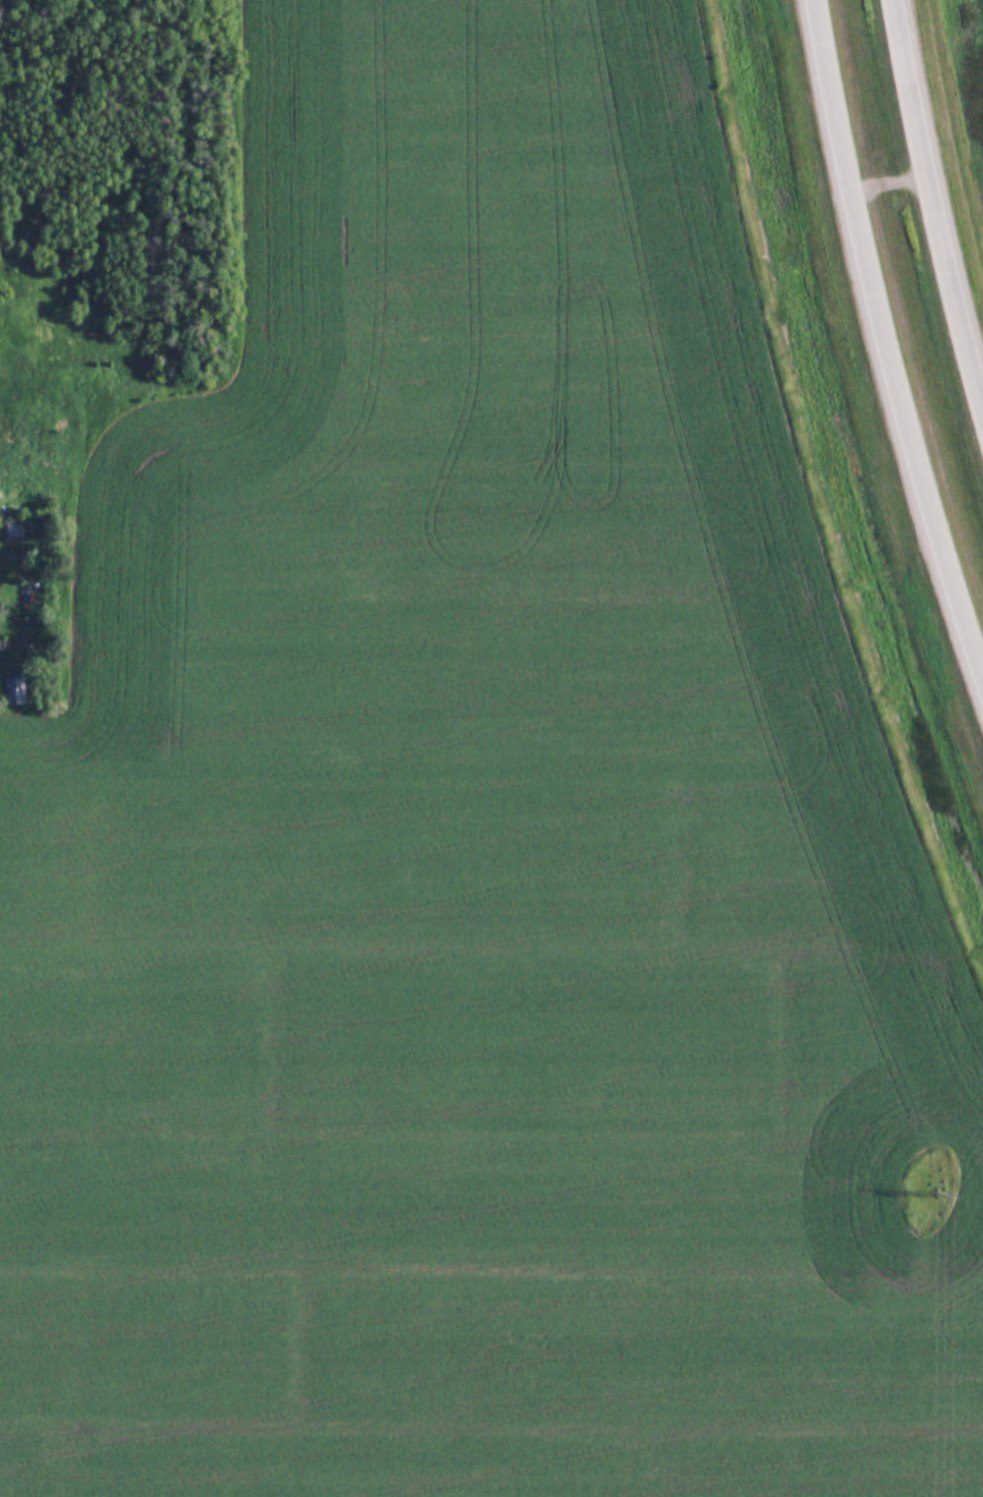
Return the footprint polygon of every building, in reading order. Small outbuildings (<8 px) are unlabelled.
[(19,519),(2,519),(2,537),(19,537),(19,519)]
